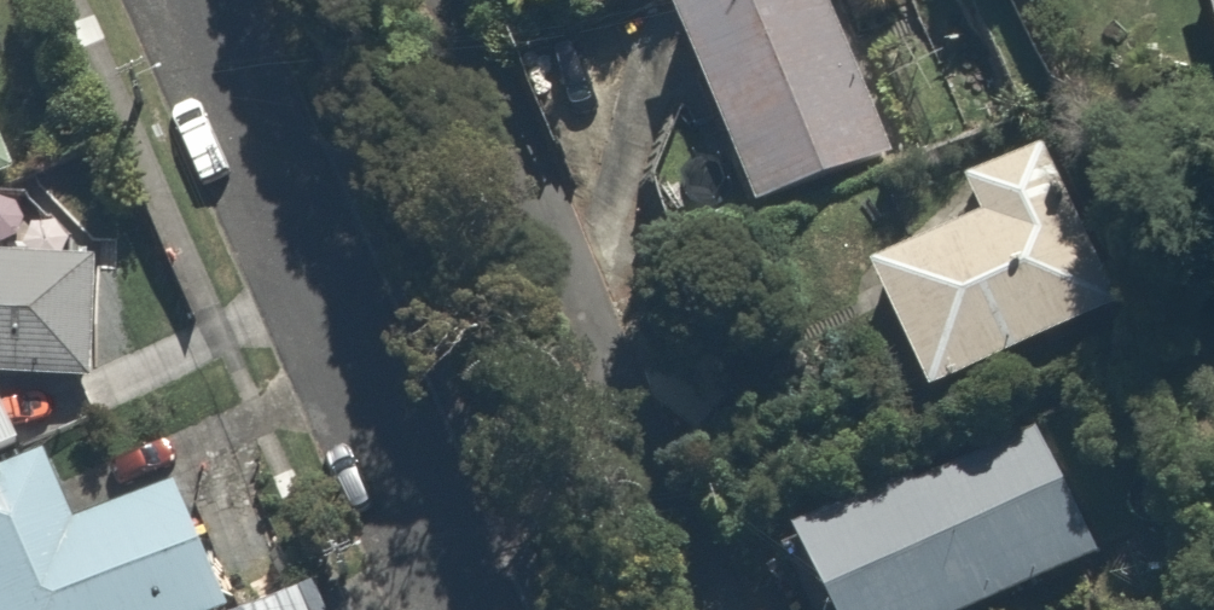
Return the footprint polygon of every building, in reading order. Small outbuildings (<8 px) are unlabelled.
[(759,208),(898,153),(837,0),(677,0),(759,208)] [(866,17),(916,133),(993,100),(950,0),(905,0),(866,17)] [(628,7),(520,54),(576,186),(685,139),(628,7)] [(20,167),(0,122),(0,176),(20,167)] [(983,216),(873,270),(933,392),(1122,299),(1043,139),(964,178),(983,216)] [(0,254),(0,458),(74,431),(55,380),(100,382),(106,259),(0,254)] [(797,542),(832,609),(987,609),(1102,551),(1035,420),(797,542)] [(0,482),(0,609),(228,609),(242,604),(188,478),(86,522),(58,457),(0,482)] [(244,609),(342,609),(325,573),(244,609)]
